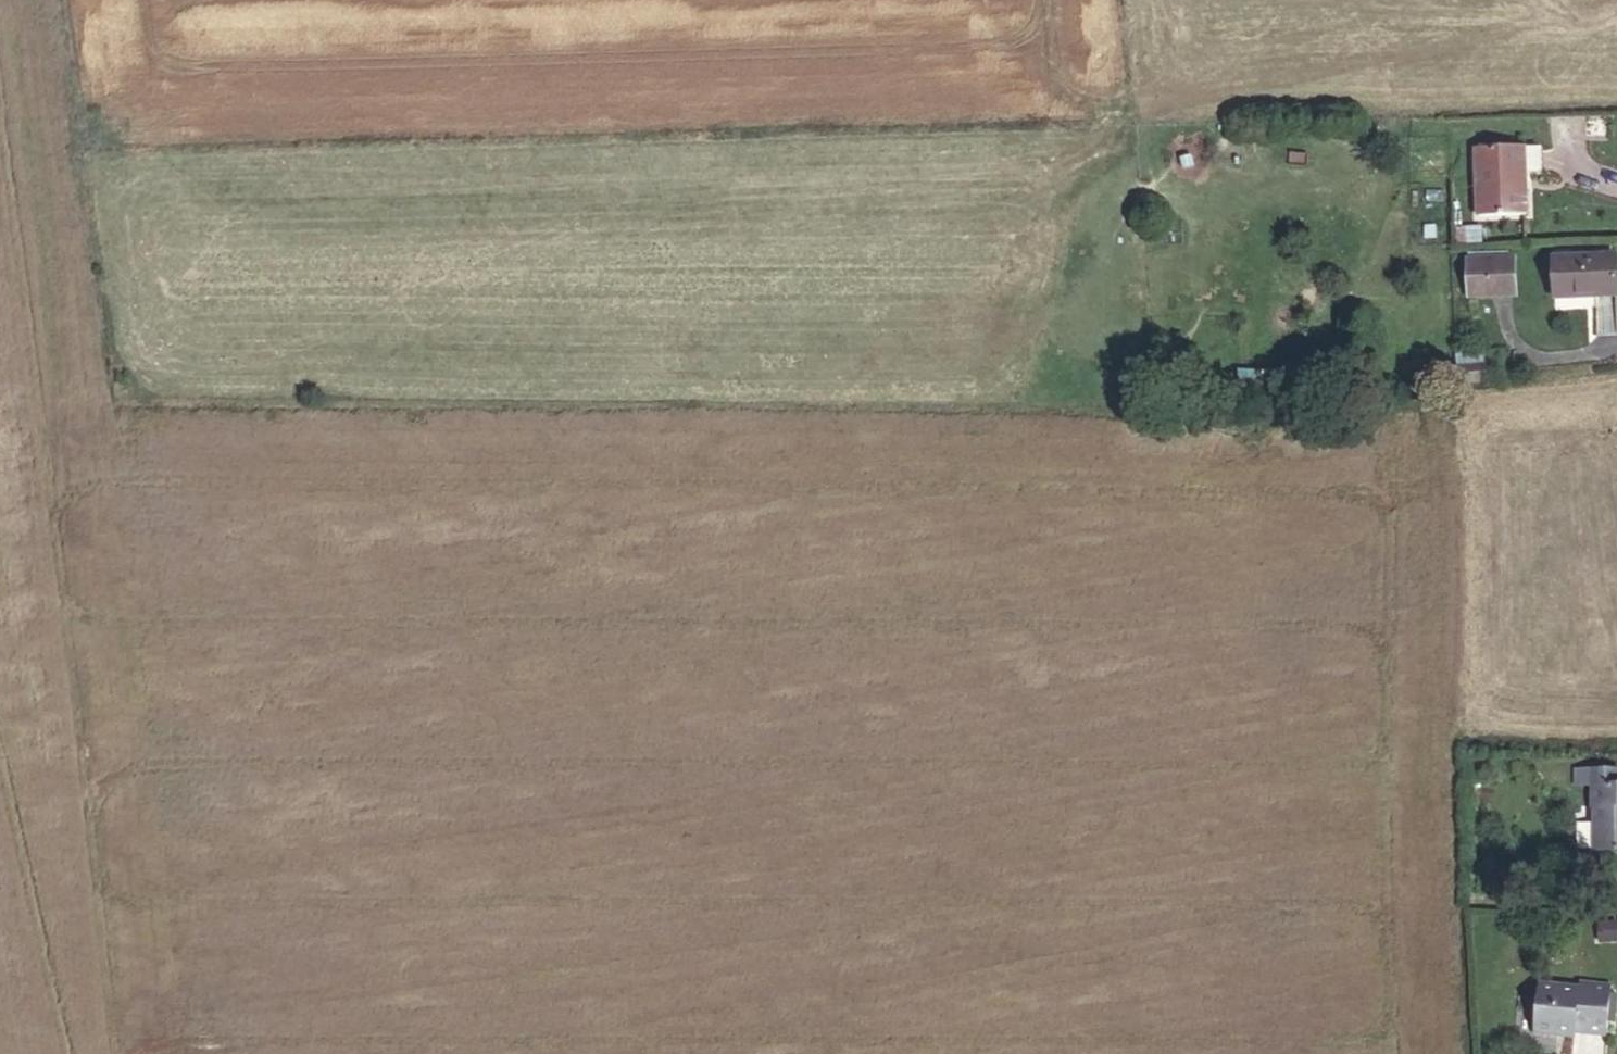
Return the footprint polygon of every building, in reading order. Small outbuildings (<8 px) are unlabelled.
[(1543,147),(1493,147),(1492,218),(1543,219),(1543,147)] [(1543,262),(1546,306),(1609,303),(1606,260),(1543,262)] [(1501,263),(1460,265),(1462,297),(1504,295),(1501,263)] [(1593,785),(1593,769),(1578,770),(1578,785),(1593,785)] [(1593,769),(1593,785),(1594,785),(1616,785),(1616,769),(1593,769)] [(1594,785),(1593,809),(1597,809),(1598,854),(1616,854),(1616,785),(1594,785)] [(1606,1033),(1608,982),(1576,982),(1575,989),(1534,986),(1533,1037),(1576,1040),(1578,1032),(1606,1033)]
